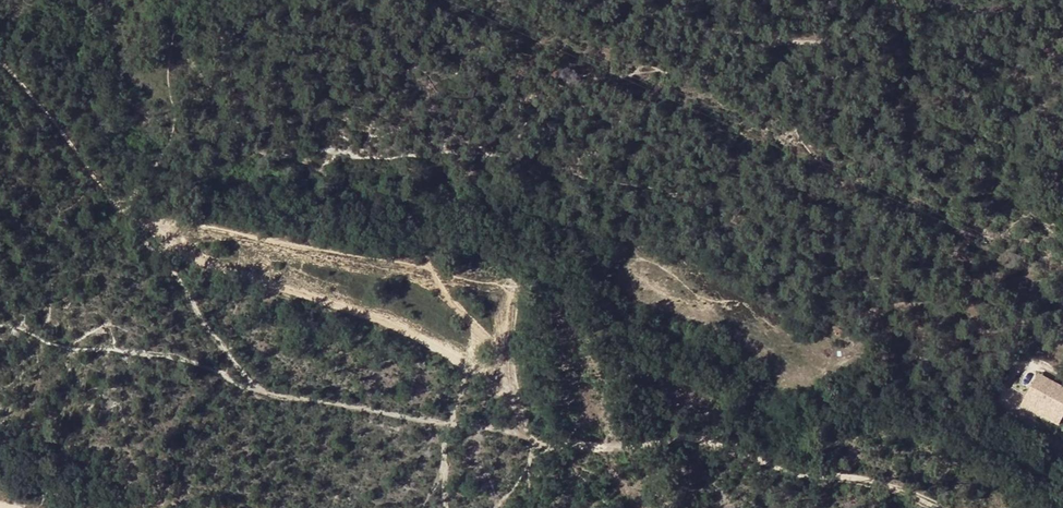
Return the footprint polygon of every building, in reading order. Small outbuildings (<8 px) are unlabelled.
[(843,331),(837,328),(834,333),(840,337),(843,331)]
